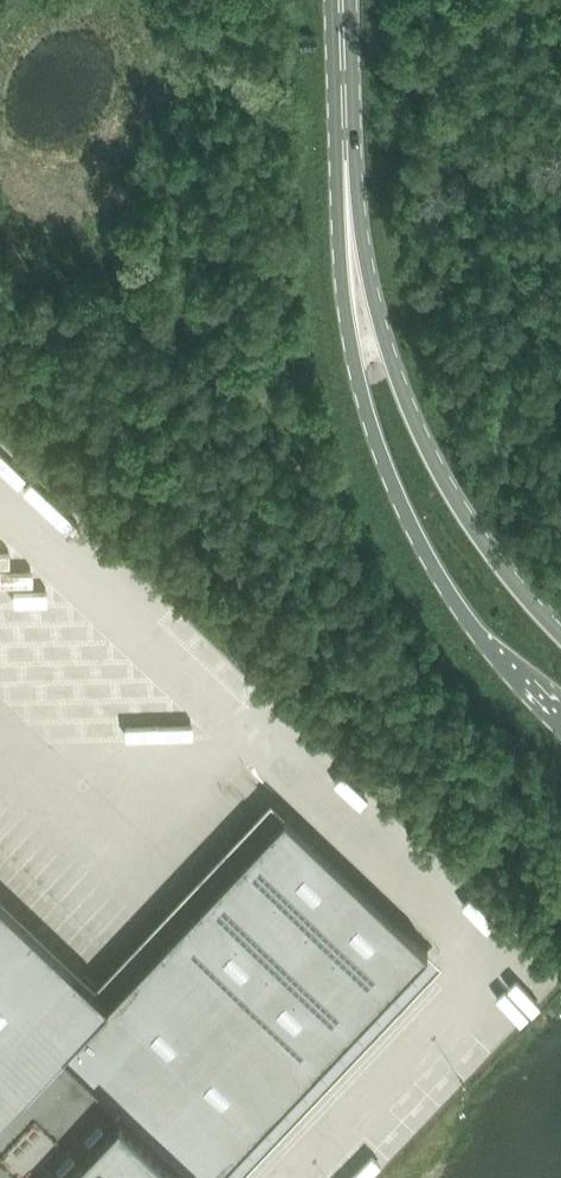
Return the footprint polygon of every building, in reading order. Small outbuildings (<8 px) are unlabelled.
[(429,948),(287,812),(111,998),(0,893),(0,1177),(211,1177),(429,948)] [(78,875),(35,922),(77,959),(119,912),(78,875)] [(111,979),(182,904),(174,896),(102,972),(111,979)] [(386,1107),(409,1128),(453,1082),(430,1060),(386,1107)]
